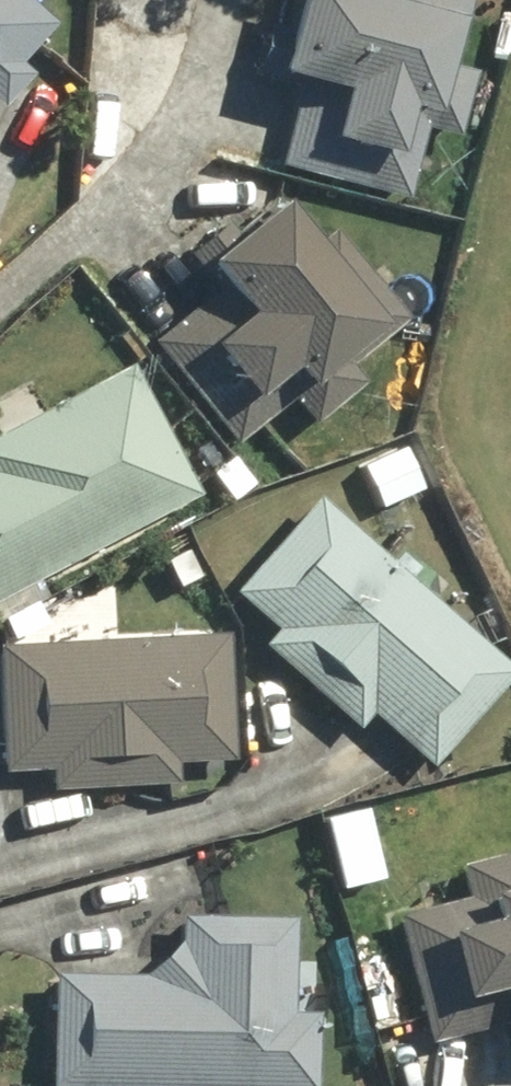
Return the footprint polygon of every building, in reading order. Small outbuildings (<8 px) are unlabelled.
[(267,171),(394,204),(412,134),(445,143),(462,79),(440,73),(459,2),(452,0),(339,0),(337,5),(317,0),(273,0),(251,85),(287,95),(267,171)] [(24,45),(19,41),(29,30),(15,18),(12,22),(0,11),(0,71),(24,45)] [(199,302),(142,349),(223,448),(277,404),(300,431),(354,387),(340,370),(395,325),(321,235),(301,252),(263,205),(178,276),(199,302)] [(186,501),(117,372),(0,434),(0,599),(186,501)] [(502,678),(303,505),(220,600),(262,636),(248,652),(344,735),(358,719),(420,772),(502,678)] [(0,652),(0,779),(37,777),(38,796),(165,789),(164,770),(220,767),(213,640),(0,652)] [(385,922),(417,1048),(489,1030),(497,1061),(510,1058),(510,865),(509,856),(446,871),(454,905),(385,922)] [(36,1085),(304,1085),(306,1019),(279,1019),(281,925),(165,922),(165,947),(130,982),(39,980),(36,1085)]
